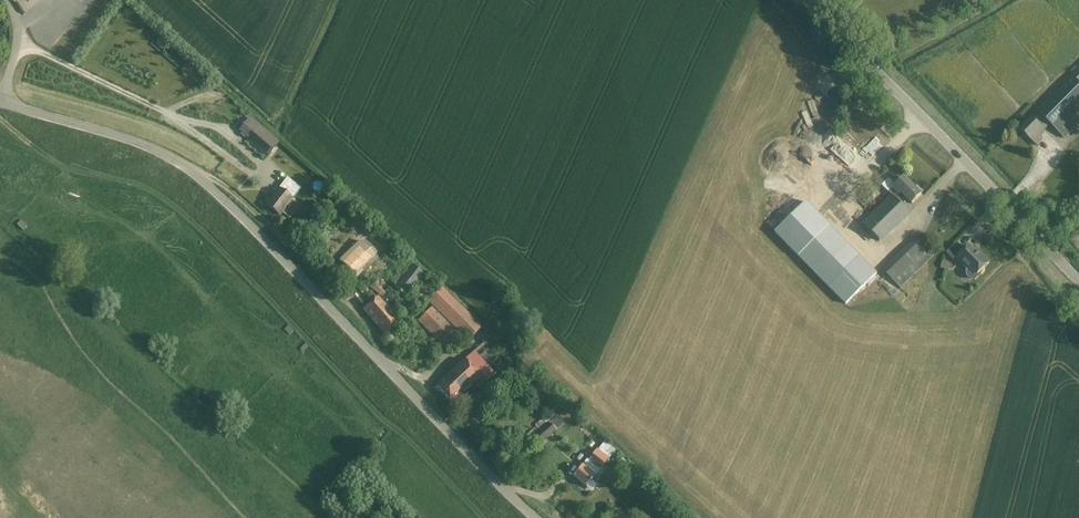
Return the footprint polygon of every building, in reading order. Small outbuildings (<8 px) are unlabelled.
[(188,61),(183,69),(190,74),(195,65),(188,61)] [(1036,110),(1041,115),(1034,121),(1032,119),(1020,130),(1030,140),(1041,128),(1047,121),(1065,139),(1078,125),(1078,66),(1036,110)] [(280,142),(251,118),(239,132),(268,156),(280,142)] [(892,196),(863,224),(880,241),(909,212),(902,205),(908,200),(912,204),(922,195),(921,194),(922,192),(917,187),(915,188),(905,177),(889,193),(892,196)] [(300,188),(288,178),(279,189),(276,187),(270,194),(274,197),(267,206),(279,216),(281,212),(290,219),(300,206),(292,199),(300,188)] [(338,197),(328,194),(324,204),(335,208),(338,197)] [(878,273),(807,202),(776,233),(847,304),(878,273)] [(384,249),(369,233),(359,242),(358,242),(339,260),(355,277),(366,267),(367,267),(376,258),(375,257),(384,249)] [(933,243),(925,234),(918,240),(916,237),(882,270),(901,289),(934,255),(927,249),(933,243)] [(957,258),(968,269),(966,271),(967,276),(970,280),(976,281),(980,276),(978,273),(989,263),(981,254),(979,256),(970,246),(964,251),(956,243),(946,253),(954,261),(957,258)] [(941,268),(947,270),(950,262),(943,261),(941,268)] [(425,276),(411,264),(394,285),(408,297),(425,276)] [(434,288),(425,280),(412,296),(421,304),(434,288)] [(385,292),(373,282),(369,287),(381,297),(385,292)] [(482,327),(443,288),(428,302),(467,341),(482,327)] [(400,323),(377,297),(363,310),(386,336),(400,323)] [(462,338),(432,308),(418,322),(448,352),(462,338)] [(474,352),(437,387),(453,404),(473,384),(479,390),(496,374),(474,352)] [(564,425),(556,416),(548,423),(544,418),(529,430),(531,432),(527,435),(530,439),(528,441),(535,449),(557,431),(564,425)] [(586,488),(609,459),(597,449),(582,468),(581,467),(573,477),(586,488)]
